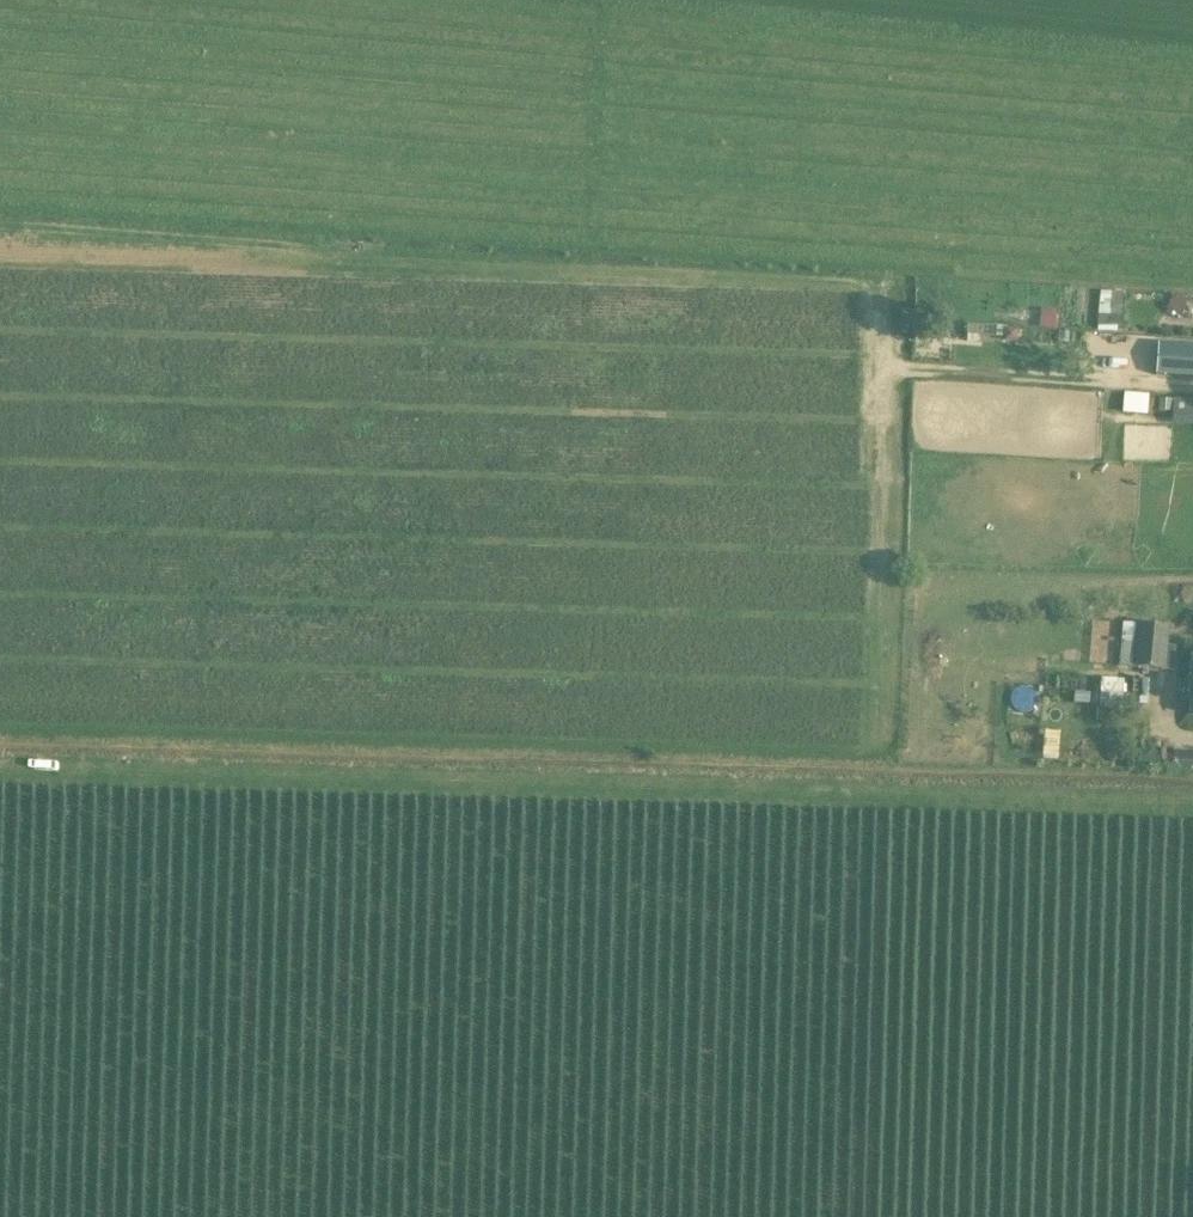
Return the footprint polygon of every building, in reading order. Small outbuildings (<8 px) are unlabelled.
[(1098,290),(1096,324),(1121,326),(1123,291),(1098,290)] [(1178,313),(1185,298),(1172,292),(1165,307),(1178,313)] [(1054,321),(1055,312),(1040,312),(1040,320),(1054,321)] [(1005,329),(1005,340),(1016,341),(1017,330),(1005,329)] [(1156,376),(1192,378),(1192,347),(1157,345),(1156,376)] [(1145,409),(1145,393),(1124,393),(1124,409),(1145,409)] [(1170,424),(1192,424),(1192,398),(1169,399),(1170,424)] [(1168,629),(1122,625),(1118,667),(1163,671),(1168,629)] [(1124,680),(1101,679),(1099,708),(1122,709),(1124,680)] [(1166,747),(1165,767),(1192,767),(1192,748),(1166,747)]
